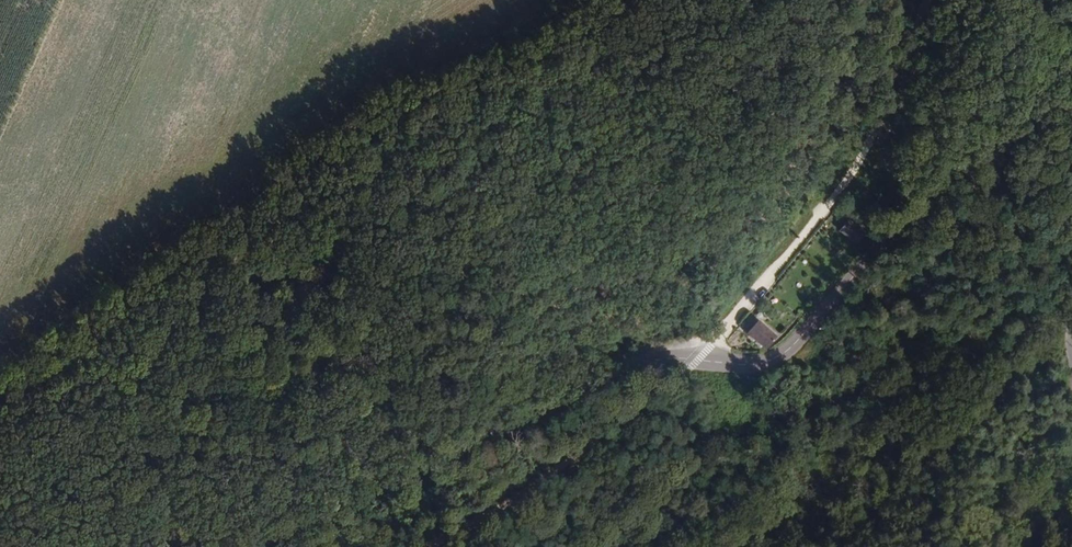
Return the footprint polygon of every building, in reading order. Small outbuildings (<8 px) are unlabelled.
[(854,236),(838,223),(829,232),(845,246),(854,236)] [(760,350),(772,336),(756,322),(744,336),(760,350)] [(972,394),(992,377),(985,370),(965,387),(972,394)]
